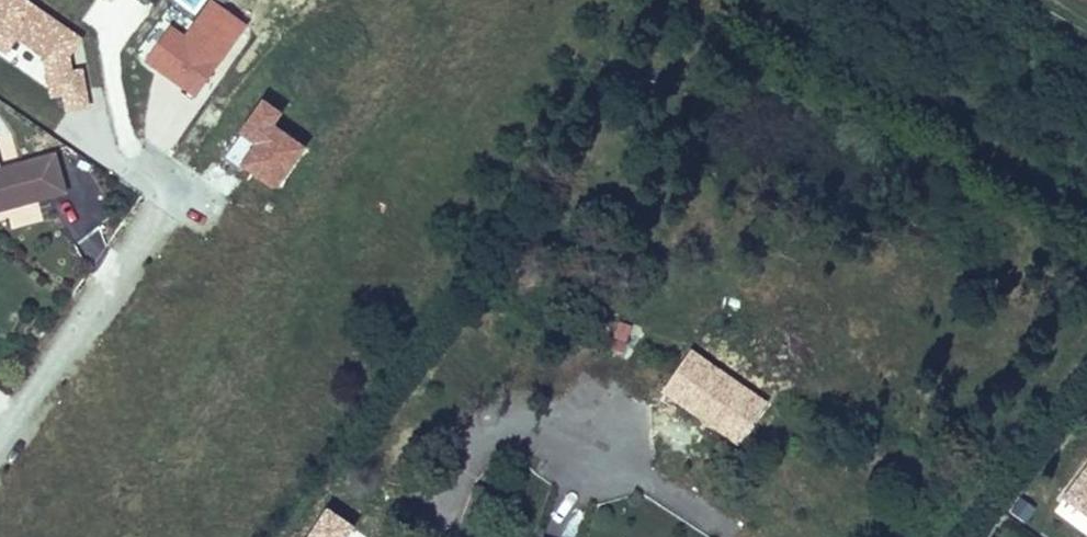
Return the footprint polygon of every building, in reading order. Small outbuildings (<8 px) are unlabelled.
[(57,155),(0,170),(0,168),(0,215),(68,197),(57,155)] [(1063,497),(1086,515),(1086,465),(1063,497)]
